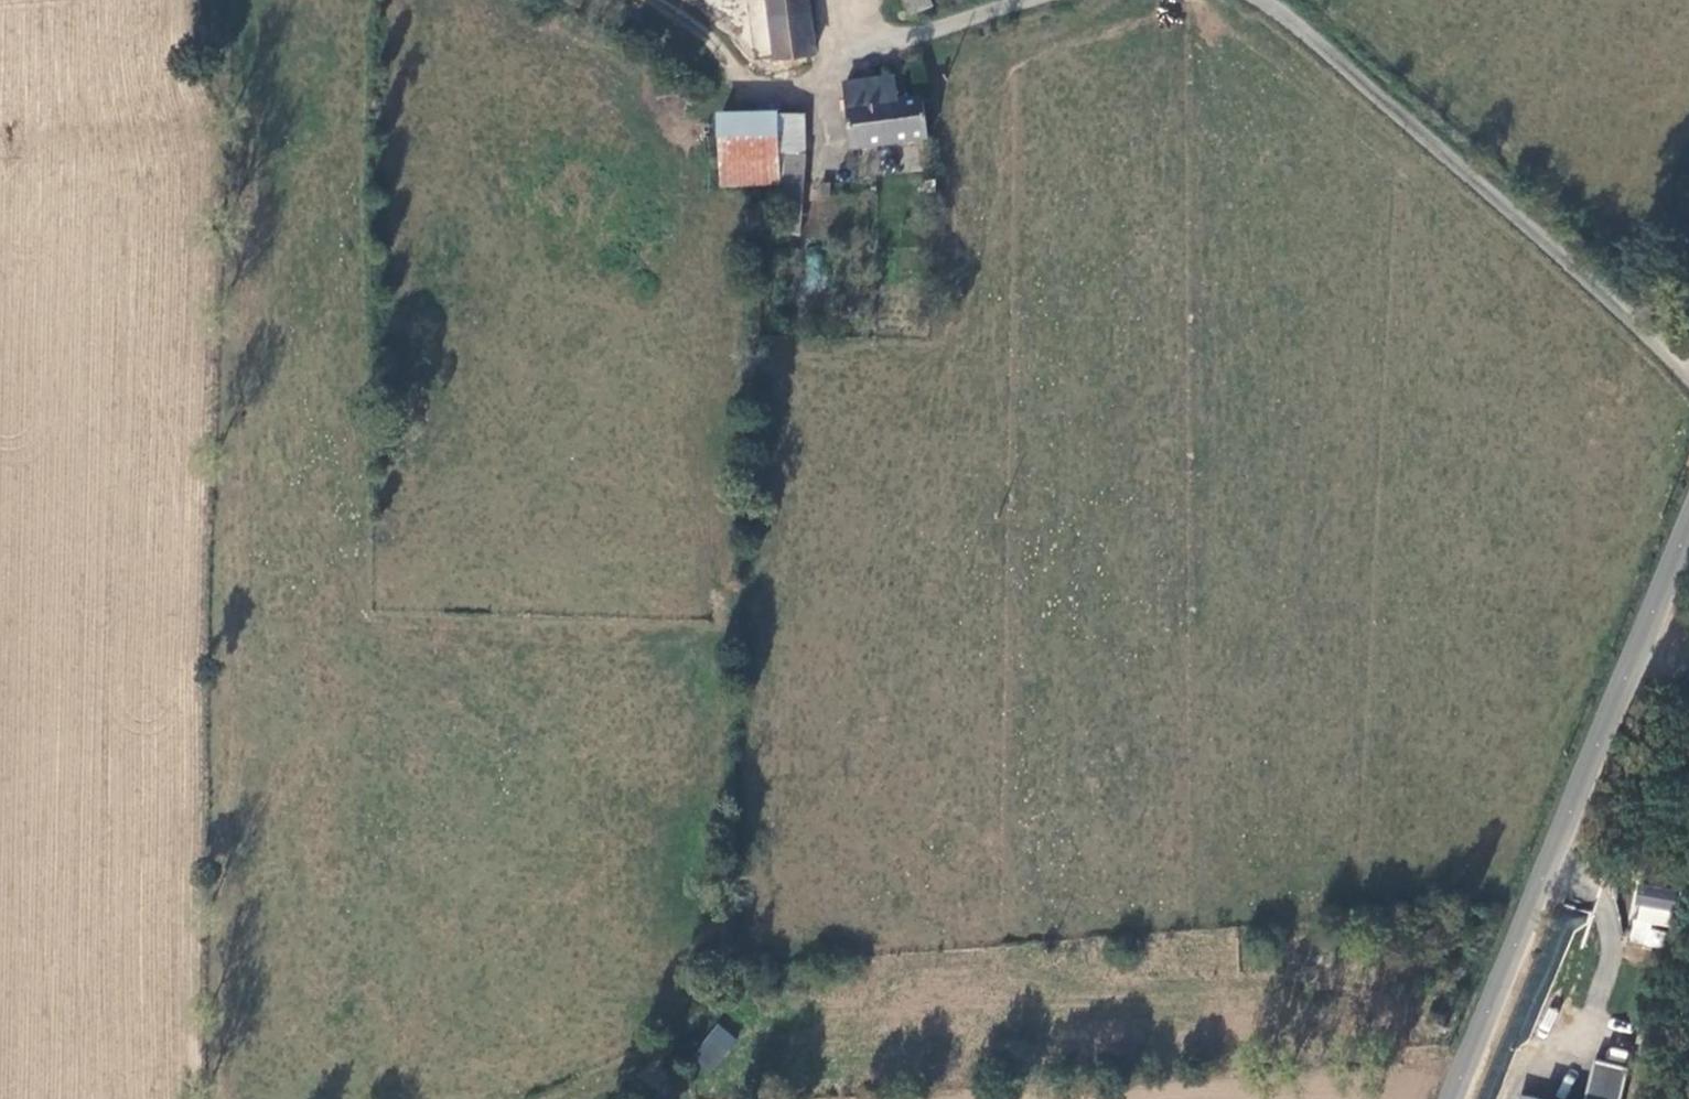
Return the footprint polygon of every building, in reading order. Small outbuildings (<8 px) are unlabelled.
[(789,61),(826,56),(818,0),(781,0),(789,61)] [(940,11),(936,0),(917,0),(923,16),(940,11)] [(899,105),(895,79),(844,86),(853,149),(928,139),(923,101),(899,105)] [(797,115),(719,117),(721,186),(786,185),(783,235),(800,237),(807,155),(799,155),(797,115)] [(1665,947),(1672,888),(1637,884),(1630,943),(1665,947)] [(689,1057),(709,1074),(738,1040),(718,1023),(689,1057)] [(1620,1090),(1600,1085),(1596,1098),(1617,1098),(1620,1090)]
